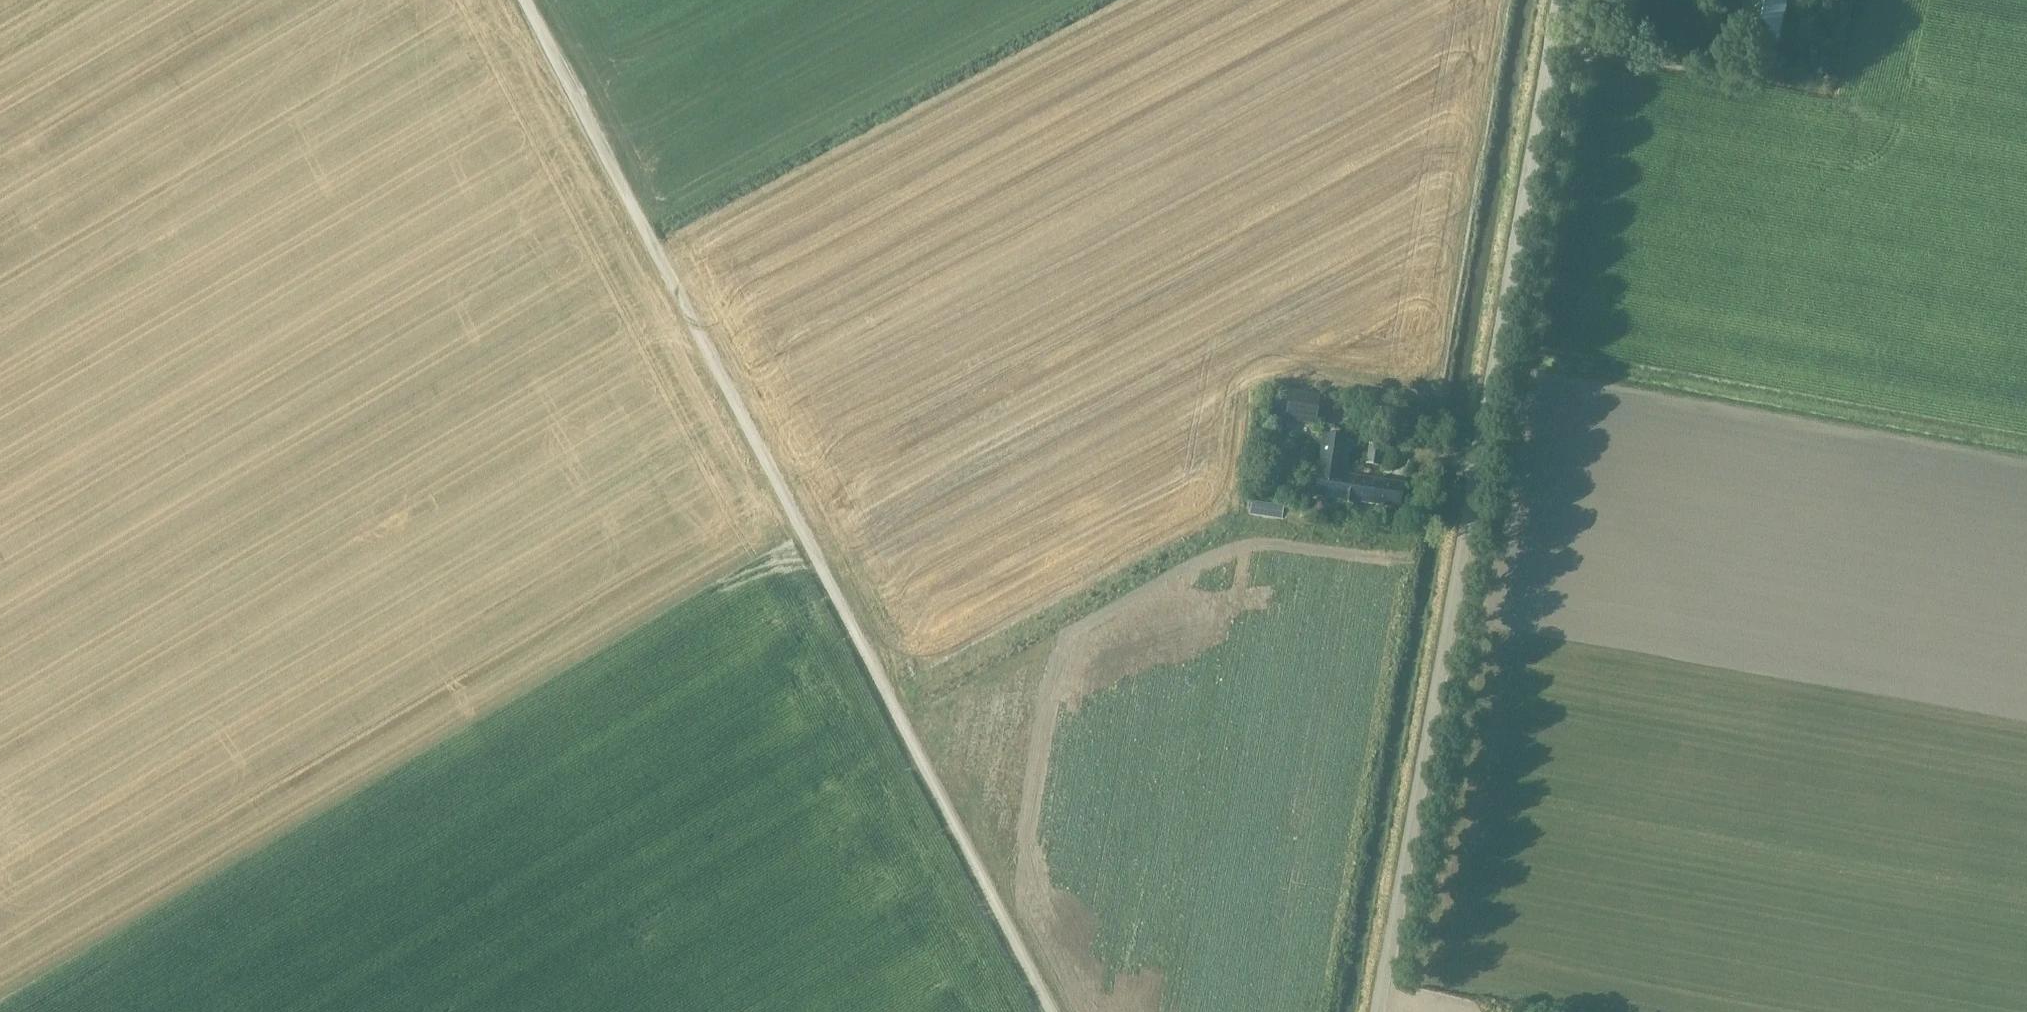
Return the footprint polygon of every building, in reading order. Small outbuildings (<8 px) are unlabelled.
[(1788,0),(1744,0),(1737,34),(1779,43),(1788,0)] [(1311,425),(1314,397),(1285,394),(1281,422),(1311,425)] [(1397,506),(1400,485),(1337,475),(1342,438),(1322,436),(1316,496),(1339,499),(1339,503),(1353,504),(1354,501),(1397,506)] [(1366,463),(1380,466),(1383,446),(1369,444),(1366,463)]
